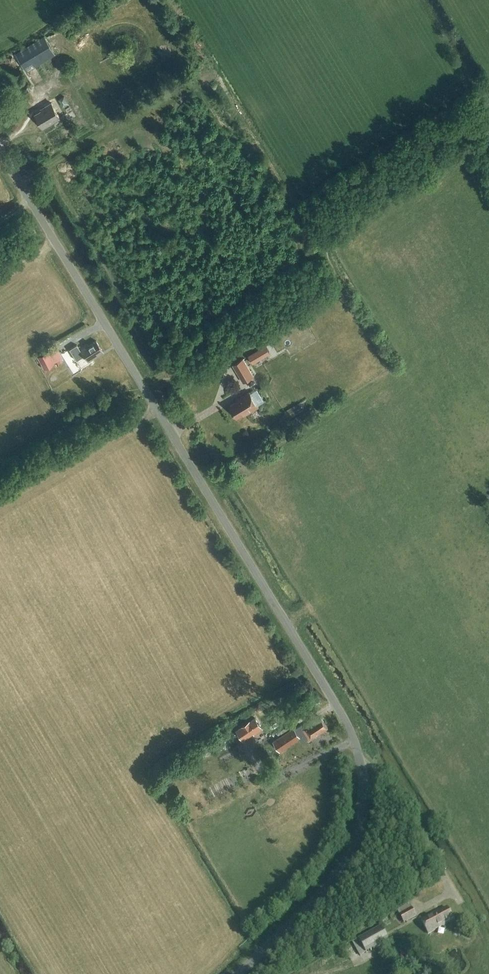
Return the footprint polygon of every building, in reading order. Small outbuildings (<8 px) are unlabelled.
[(27,72),(56,55),(45,36),(15,53),(18,58),(27,72)] [(43,127),(61,117),(52,102),(45,107),(46,108),(36,114),(43,127)] [(76,360),(84,356),(87,361),(103,352),(96,340),(88,345),(88,344),(72,354),(76,360)] [(255,352),(259,358),(270,352),(266,346),(255,352)] [(37,357),(44,369),(54,364),(47,352),(37,357)] [(243,382),(254,376),(244,359),(233,365),(243,382)] [(245,415),(258,407),(250,392),(236,400),(237,401),(230,406),(237,418),(244,413),(245,415)] [(302,401),(296,404),(300,412),(306,409),(302,401)] [(298,413),(293,404),(284,409),(289,418),(298,413)] [(303,729),(311,740),(328,728),(321,717),(313,722),(311,718),(306,721),(308,726),(303,729)] [(240,742),(265,727),(260,719),(235,734),(240,742)] [(279,736),(289,729),(285,723),(275,730),(279,736)] [(287,748),(301,738),(293,728),(279,738),(287,748)] [(404,923),(417,917),(412,908),(399,914),(404,923)] [(444,923),(453,918),(447,908),(438,913),(438,912),(424,919),(431,933),(445,925),(444,923)] [(360,956),(389,940),(382,927),(353,943),(360,956)]
